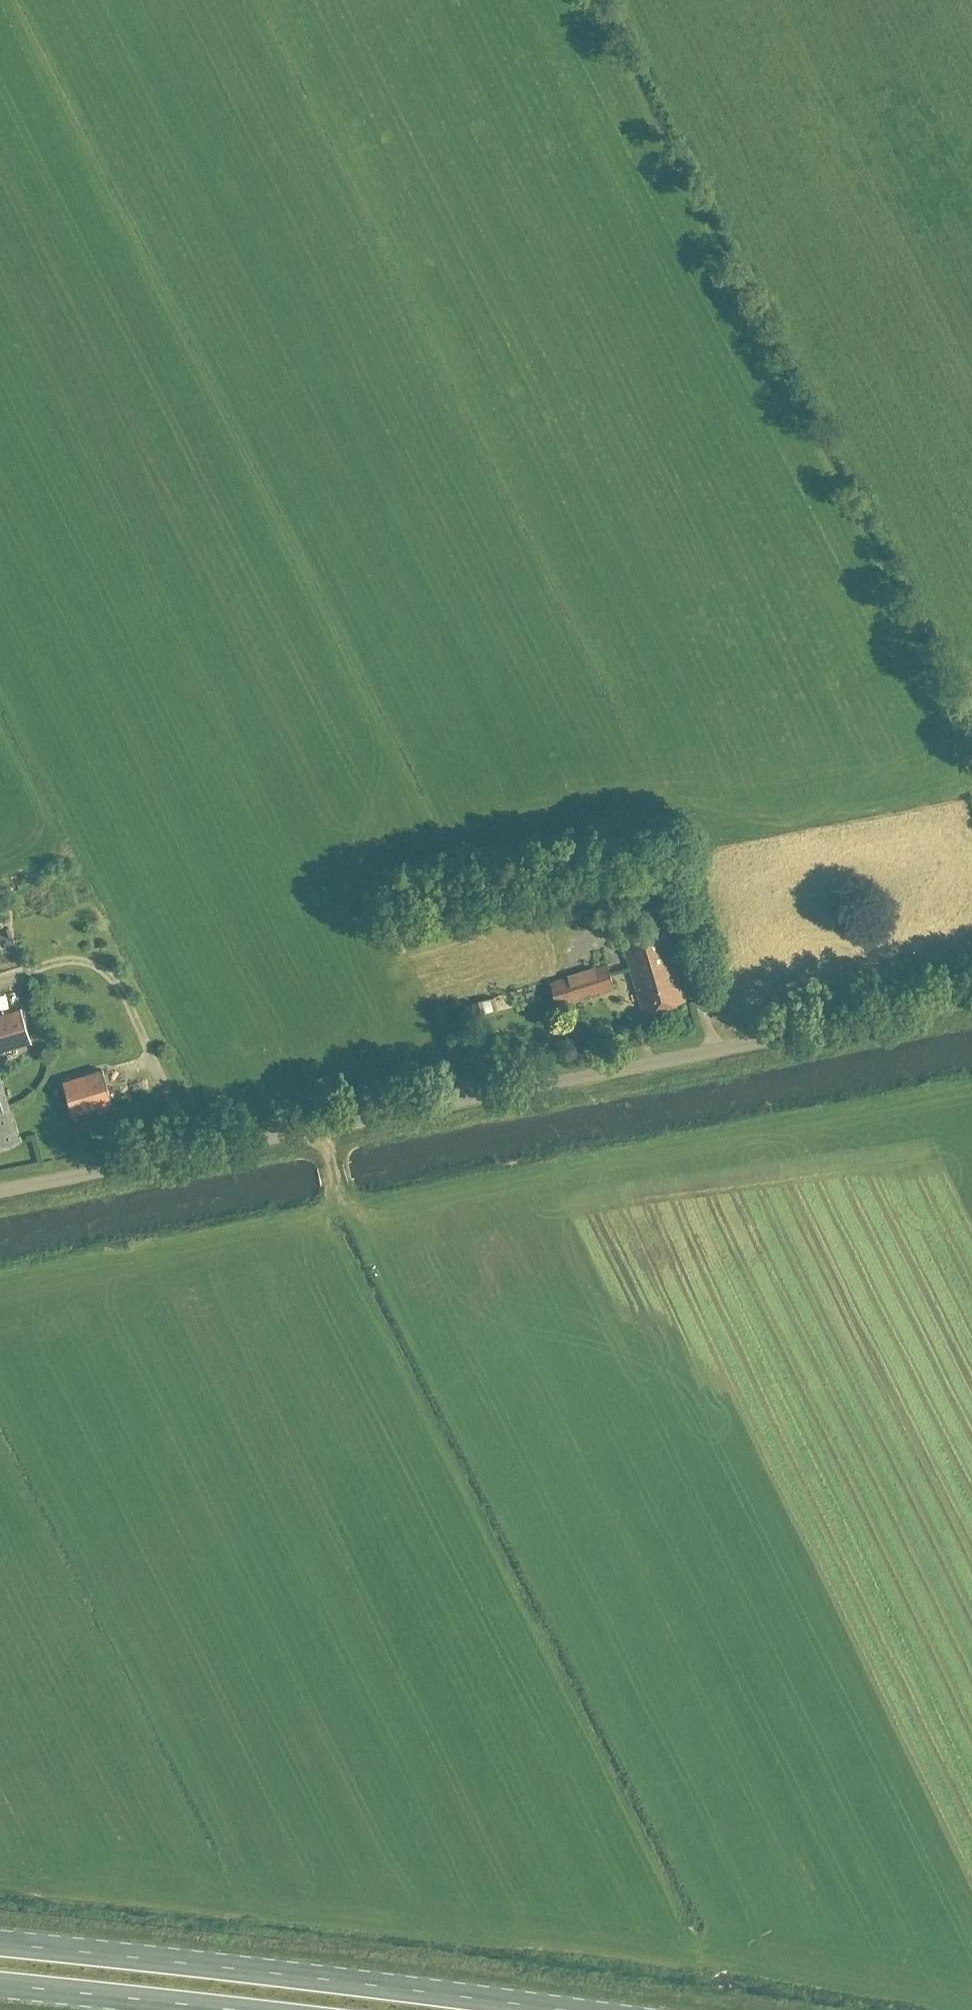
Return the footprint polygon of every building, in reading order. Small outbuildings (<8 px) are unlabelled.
[(622,942),(644,1015),(686,1002),(664,929),(622,942)] [(558,1007),(616,990),(609,966),(551,984),(558,1007)] [(529,1005),(537,1003),(534,994),(527,995),(529,1005)] [(478,1003),(481,1014),(497,1010),(494,999),(478,1003)] [(21,1009),(0,1015),(0,1046),(30,1038),(21,1009)] [(110,1099),(102,1070),(64,1082),(72,1110),(110,1099)] [(5,1098),(0,1083),(0,1148),(18,1143),(5,1098)] [(63,1146),(66,1164),(75,1163),(73,1145),(63,1146)]
